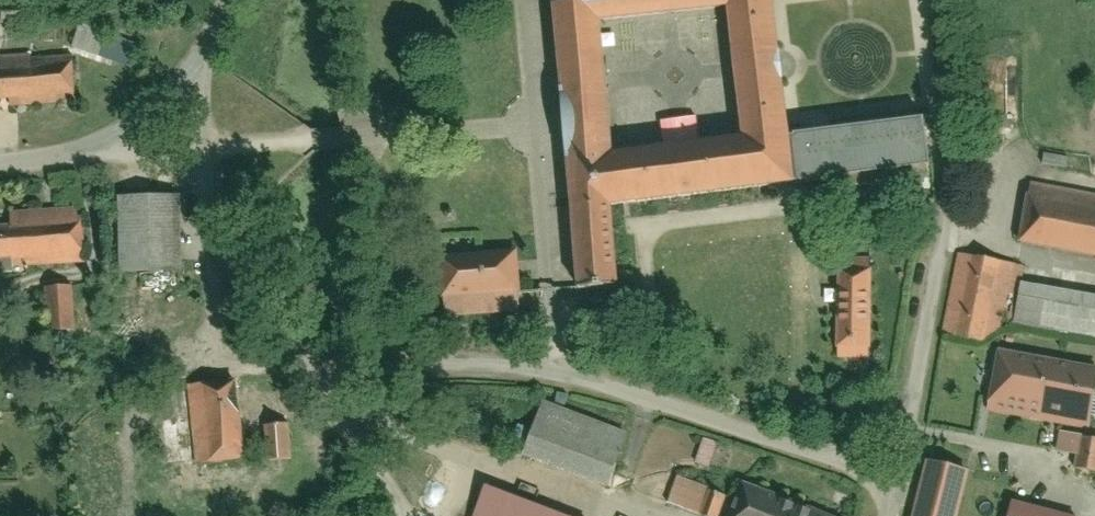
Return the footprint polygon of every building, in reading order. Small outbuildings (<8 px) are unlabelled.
[(921,131),(791,143),(777,0),(612,0),(583,3),(549,6),(560,120),(577,291),(577,295),(619,291),(611,209),(926,179),(921,131)] [(120,37),(75,21),(68,42),(113,58),(120,37)] [(0,58),(0,99),(80,95),(78,54),(0,58)] [(1034,189),(1026,243),(1094,252),(1094,197),(1034,189)] [(185,195),(120,196),(121,271),(151,270),(151,291),(186,290),(186,269),(185,195)] [(0,212),(0,267),(83,263),(80,209),(0,212)] [(519,252),(442,257),(445,300),(446,318),(523,313),(522,295),(519,252)] [(1010,340),(1023,263),(958,252),(944,328),(1010,340)] [(872,275),(837,275),(837,360),(872,360),(872,275)] [(1030,282),(1021,330),(1094,344),(1094,295),(1030,282)] [(80,286),(63,286),(62,328),(79,328),(80,286)] [(994,350),(984,413),(1093,430),(1094,415),(1094,366),(994,350)] [(267,379),(189,386),(196,463),(244,459),(241,422),(271,419),(267,379)] [(635,433),(547,405),(532,452),(619,480),(635,433)] [(287,426),(265,429),(269,460),(292,457),(287,426)] [(699,462),(716,465),(720,439),(704,436),(699,462)] [(926,461),(912,515),(971,515),(981,475),(926,461)] [(480,515),(586,515),(492,483),(480,515)] [(743,484),(733,515),(852,515),(743,484)] [(1016,504),(1013,515),(1065,515),(1016,504)]
